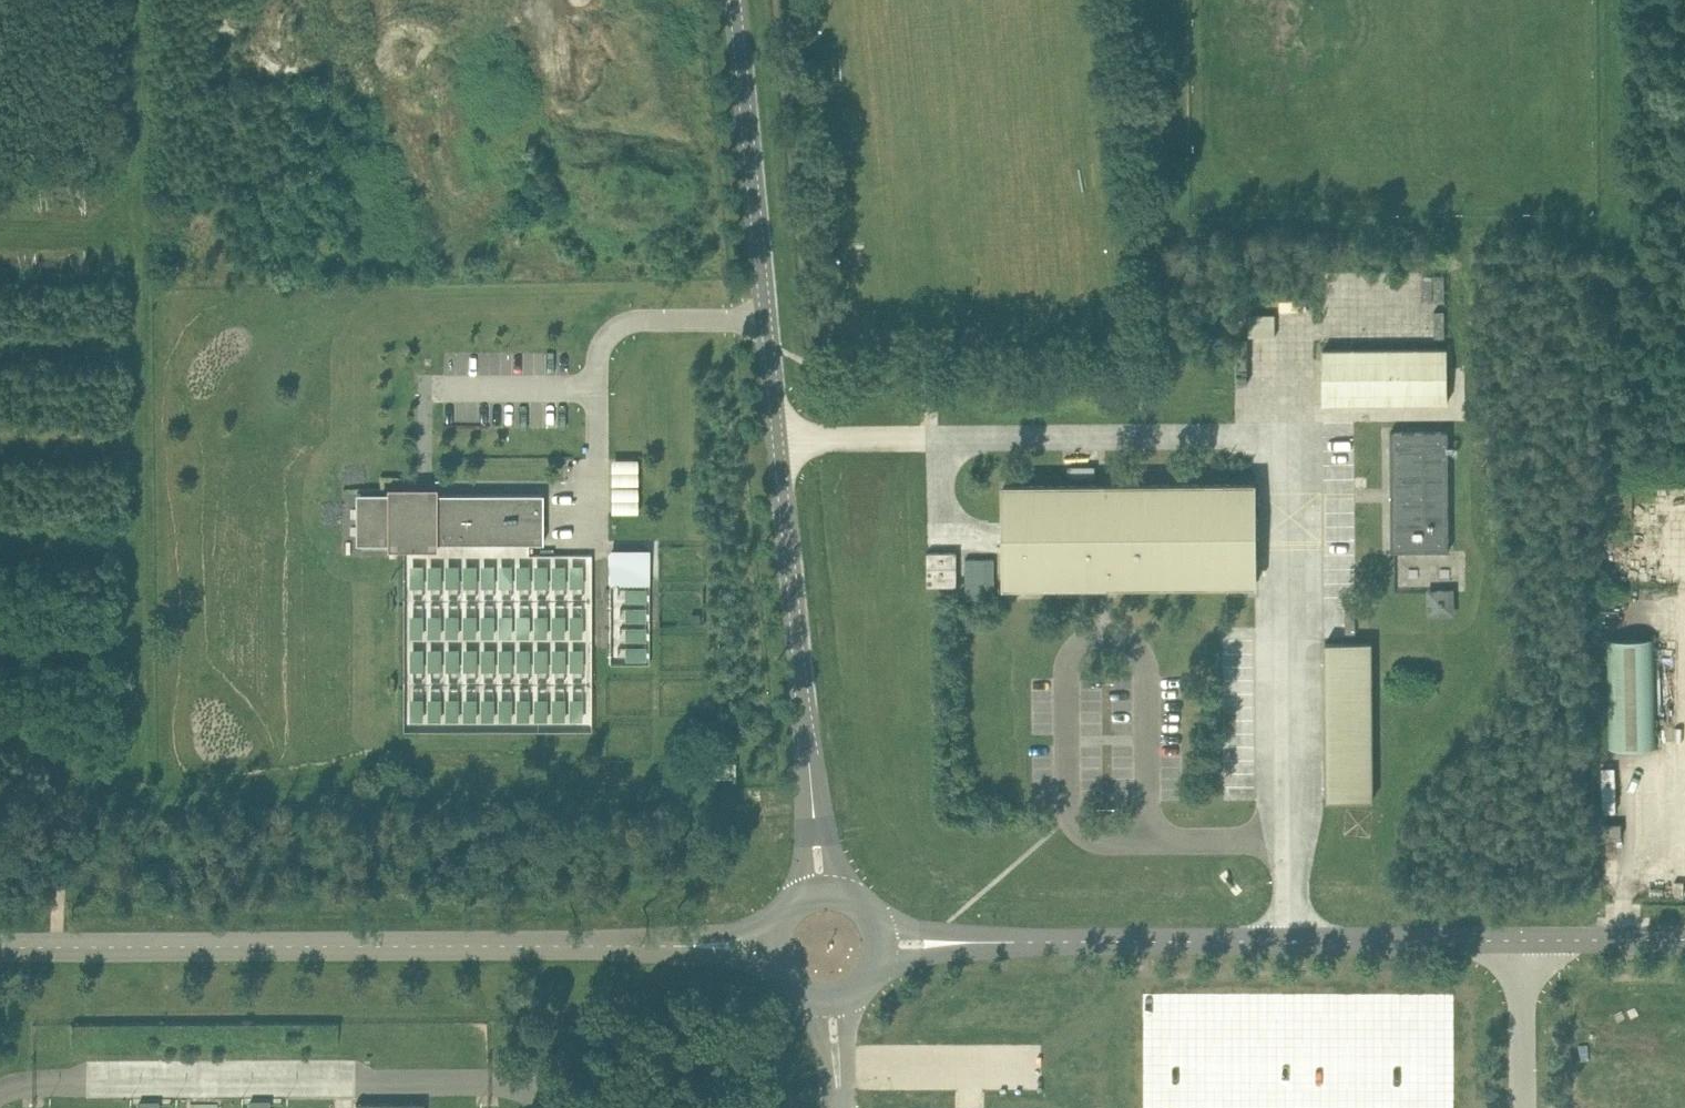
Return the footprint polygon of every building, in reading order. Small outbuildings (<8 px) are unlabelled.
[(1447,348),(1323,349),(1323,403),(1448,402),(1447,348)] [(1391,551),(1449,550),(1448,431),(1390,431),(1391,551)] [(1005,585),(1233,583),(1256,583),(1255,483),(1004,485),(1005,585)] [(419,504),(419,488),(388,488),(388,493),(355,493),(355,544),(386,544),(386,549),(436,549),(436,543),(543,543),(543,494),(433,494),(433,504),(419,504)] [(927,586),(957,586),(957,551),(927,552),(927,586)] [(995,599),(994,558),(965,558),(966,599),(995,599)] [(1345,608),(1345,636),(1356,636),(1355,608),(1345,608)] [(1657,747),(1655,638),(1606,639),(1609,748),(1657,747)] [(1325,642),(1327,800),(1373,799),(1371,642),(1325,642)] [(35,890),(35,904),(50,904),(50,890),(35,890)]
